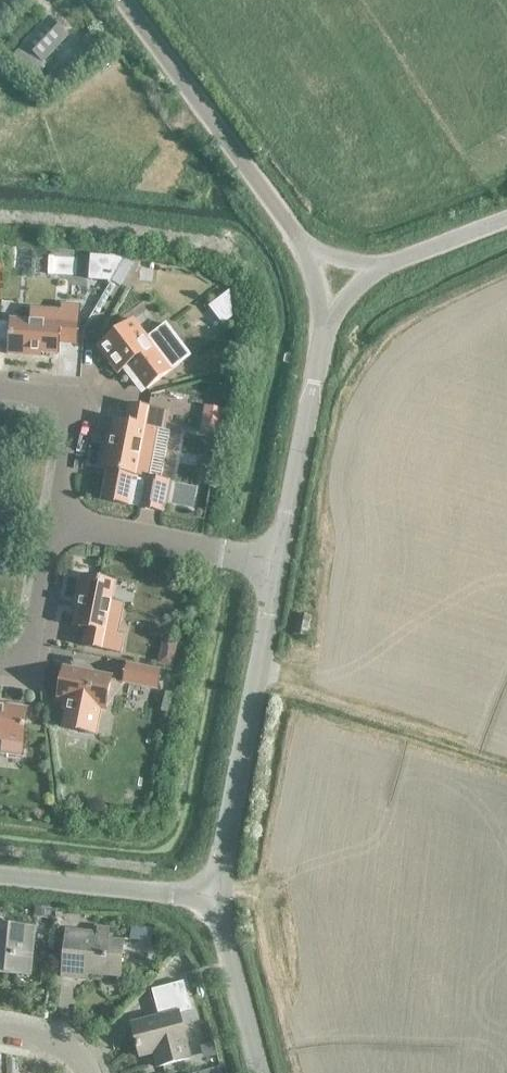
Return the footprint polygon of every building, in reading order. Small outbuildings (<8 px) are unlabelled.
[(47,19),(24,44),(44,62),(67,38),(47,19)] [(10,321),(8,355),(42,357),(42,353),(59,355),(59,343),(77,344),(80,307),(61,306),(60,312),(31,310),(30,322),(10,321)] [(133,320),(97,348),(117,374),(127,366),(146,390),(190,356),(166,325),(147,339),(133,320)] [(108,436),(102,470),(108,471),(102,501),(127,506),(127,505),(140,507),(140,508),(161,512),(167,482),(147,478),(157,430),(163,431),(166,413),(130,406),(126,423),(115,420),(112,437),(108,436)] [(87,629),(83,646),(119,653),(123,635),(117,634),(122,605),(111,603),(115,583),(81,576),(75,610),(78,611),(75,627),(87,629)] [(307,638),(311,618),(298,615),(294,635),(307,638)] [(157,690),(161,671),(127,664),(123,683),(157,690)] [(64,669),(58,700),(68,702),(63,728),(93,734),(99,708),(105,709),(111,678),(64,669)] [(1,753),(22,756),(28,710),(5,707),(5,704),(0,703),(0,742),(2,743),(1,753)] [(98,928),(97,935),(66,932),(62,978),(77,979),(78,974),(119,978),(122,944),(109,942),(110,929),(98,928)] [(32,932),(0,929),(0,966),(28,970),(32,932)] [(177,1013),(191,1009),(184,982),(151,991),(157,1016),(130,1024),(139,1058),(152,1054),(156,1068),(190,1058),(177,1013)]
